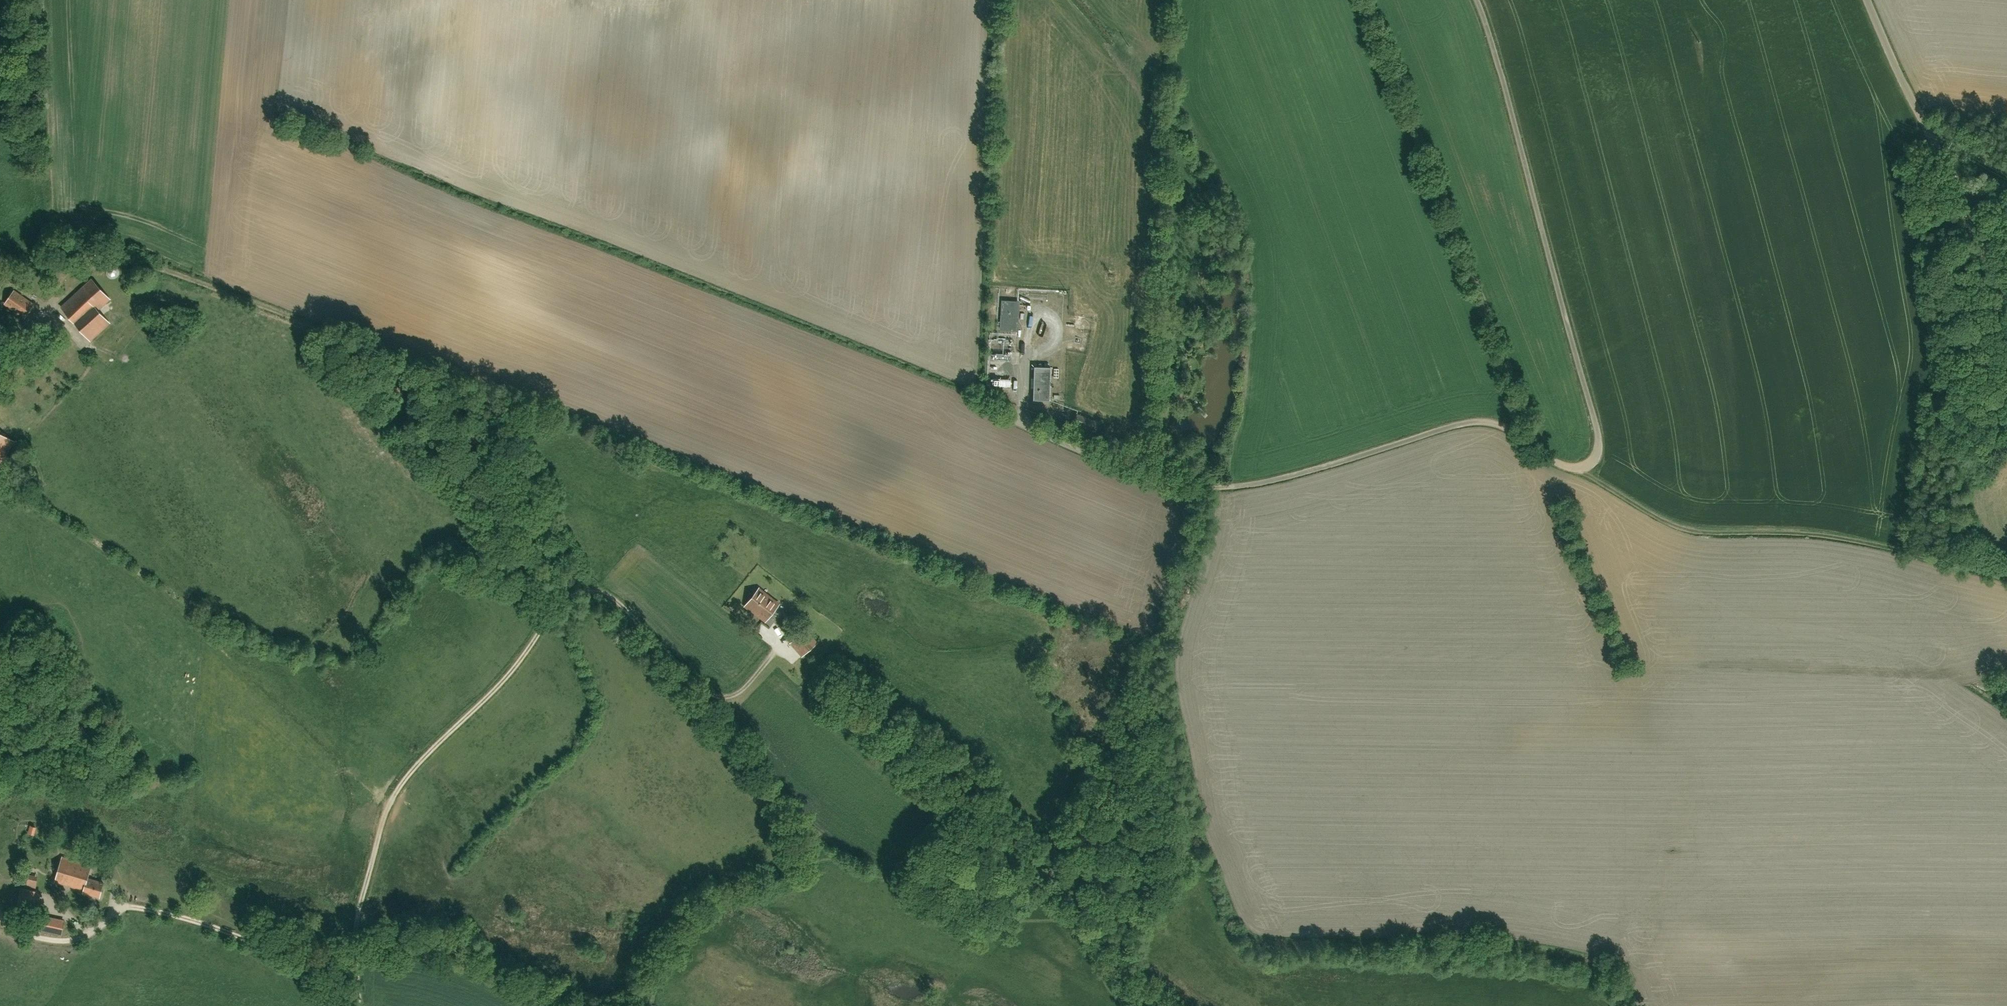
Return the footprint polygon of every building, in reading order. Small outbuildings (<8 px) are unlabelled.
[(98,310),(110,299),(91,279),(61,307),(90,340),(109,322),(98,310)] [(4,303),(24,317),(33,304),(14,290),(4,303)] [(1020,305),(1001,305),(1001,335),(1019,335),(1020,305)] [(1045,328),(1031,327),(1031,346),(1044,346),(1045,328)] [(1002,338),(995,341),(1035,367),(1043,355),(1017,339),(1002,338)] [(69,367),(75,372),(83,363),(77,358),(69,367)] [(1056,368),(1032,368),(1031,406),(1055,407),(1056,368)] [(14,441),(0,433),(0,464),(14,441)] [(766,621),(779,603),(759,588),(745,606),(751,610),(766,621)] [(808,651),(817,643),(806,630),(796,638),(808,651)] [(26,829),(36,832),(37,825),(28,822),(26,829)] [(100,897),(104,883),(88,878),(92,865),(62,857),(55,881),(84,889),(83,892),(100,897)] [(31,906),(18,903),(16,912),(29,914),(31,906)] [(61,932),(64,916),(39,912),(36,927),(61,932)]
